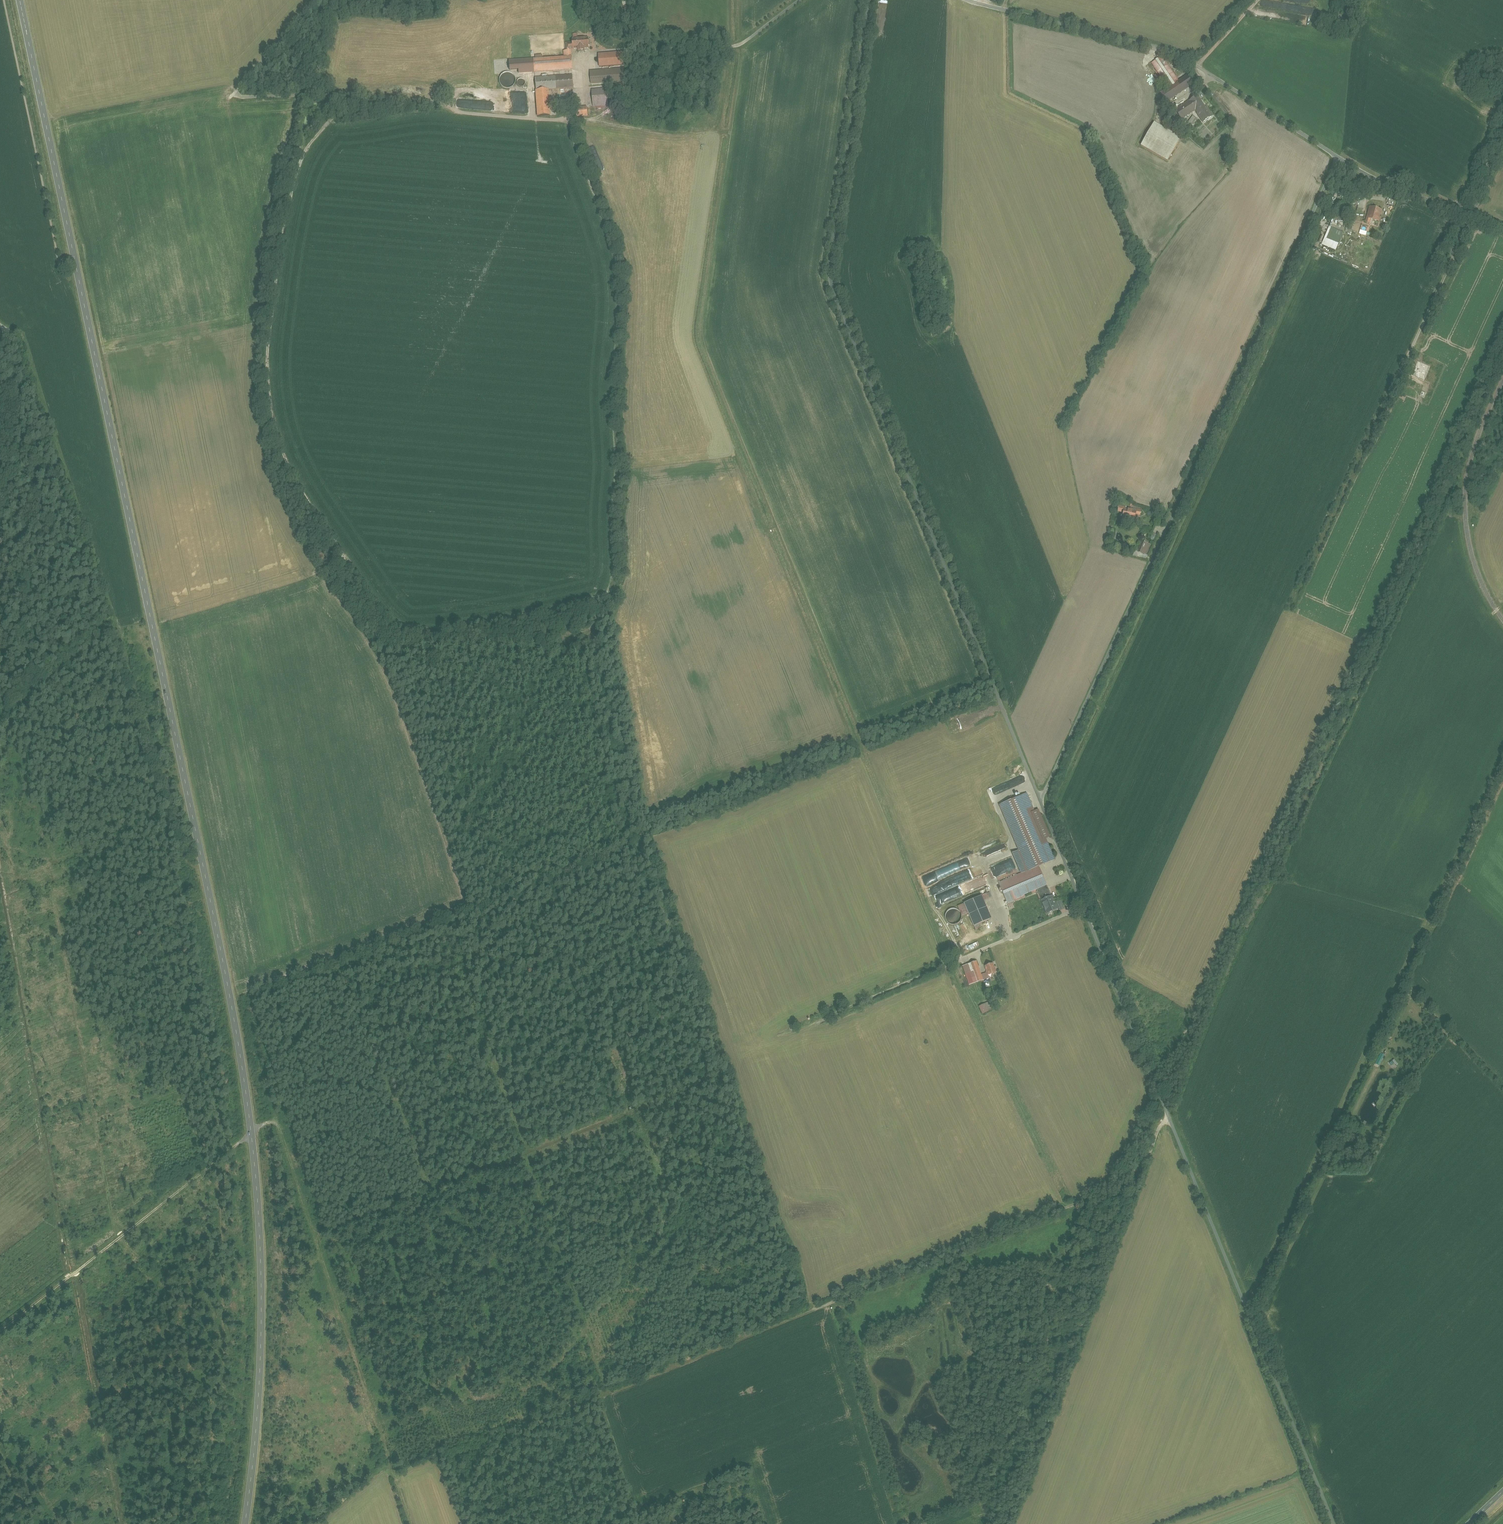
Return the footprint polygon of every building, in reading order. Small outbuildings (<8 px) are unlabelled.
[(1291,11),(1292,8),(1289,7),(1289,4),(1279,3),(1278,10),(1291,11)] [(578,38),(578,34),(574,34),(573,34),(573,39),(572,39),(573,42),(565,43),(566,51),(571,50),(576,49),(577,52),(581,52),(581,49),(590,48),(588,40),(584,41),(584,37),(578,38)] [(532,59),(533,73),(572,70),(571,50),(566,51),(563,51),(564,57),(532,59)] [(1167,88),(1178,81),(1161,57),(1151,64),(1167,88)] [(613,61),(604,61),(604,69),(613,68),(613,63),(613,61)] [(619,69),(590,71),(591,84),(626,82),(625,69),(619,69)] [(514,77),(512,75),(509,73),(506,73),(503,74),(501,76),(499,78),(499,81),(500,84),(502,87),(504,88),(508,88),(511,87),(513,86),(514,83),(515,80),(514,77)] [(573,76),(535,78),(536,90),(544,90),(574,88),(573,76)] [(1167,88),(1160,93),(1166,103),(1192,86),(1192,84),(1186,76),(1178,81),(1167,88)] [(524,81),(523,80),(521,79),(520,79),(518,79),(517,80),(516,82),(516,83),(517,85),(518,86),(519,87),(521,87),(522,86),(523,85),(524,84),(524,82),(524,81)] [(609,89),(592,90),(593,105),(606,104),(610,104),(609,89)] [(545,116),(544,90),(536,90),(534,91),(536,116),(545,116)] [(1196,95),(1170,113),(1177,123),(1194,112),(1202,123),(1211,117),(1196,95)] [(575,117),(588,116),(588,107),(575,107),(575,117)] [(1187,124),(1191,126),(1197,118),(1192,115),(1187,124)] [(1180,138),(1154,123),(1140,147),(1166,162),(1180,138)] [(1378,222),(1381,210),(1376,209),(1369,207),(1366,218),(1378,222)] [(1336,250),(1342,237),(1328,231),(1322,244),(1336,250)] [(1123,512),(1122,517),(1134,519),(1136,512),(1140,513),(1141,509),(1133,508),(1132,509),(1124,508),(1125,506),(1119,505),(1118,511),(1123,512)] [(1148,553),(1151,545),(1141,540),(1137,549),(1148,553)] [(991,866),(996,877),(1016,869),(1007,849),(985,859),(988,867),(991,866)] [(1038,866),(999,883),(1008,904),(1012,902),(1025,897),(1024,895),(1036,890),(1047,885),(1038,866)] [(1047,885),(1036,890),(1041,900),(1051,896),(1047,885)] [(982,896),(984,903),(990,900),(988,894),(982,896)] [(1051,896),(1041,900),(1040,901),(1046,914),(1058,909),(1052,895),(1051,896)] [(984,903),(982,896),(964,904),(968,914),(973,926),(991,919),(984,903)] [(968,914),(964,904),(958,906),(962,916),(968,914)] [(960,914),(958,911),(955,909),(953,909),(950,910),(947,912),(946,915),(945,918),(946,921),(948,923),(951,925),(954,925),(957,924),(959,922),(961,919),(961,916),(960,914)] [(970,950),(979,946),(978,942),(968,946),(970,950)] [(983,980),(976,961),(968,964),(971,973),(964,976),(968,986),(983,980)] [(993,963),(984,967),(987,976),(997,973),(993,963)] [(988,1002),(978,1007),(982,1015),(992,1010),(988,1002)]
